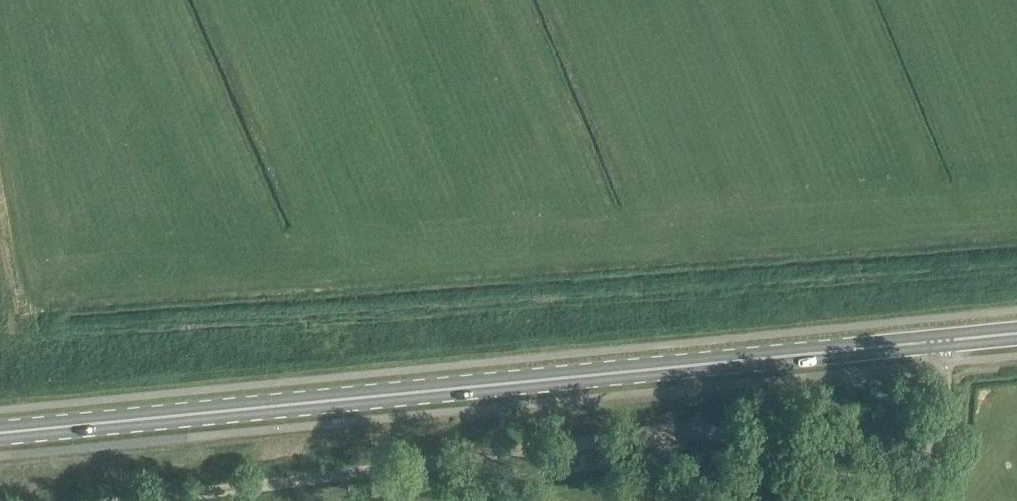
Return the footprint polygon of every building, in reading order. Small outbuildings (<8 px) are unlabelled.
[(666,500),(711,500),(708,491),(666,500)]
